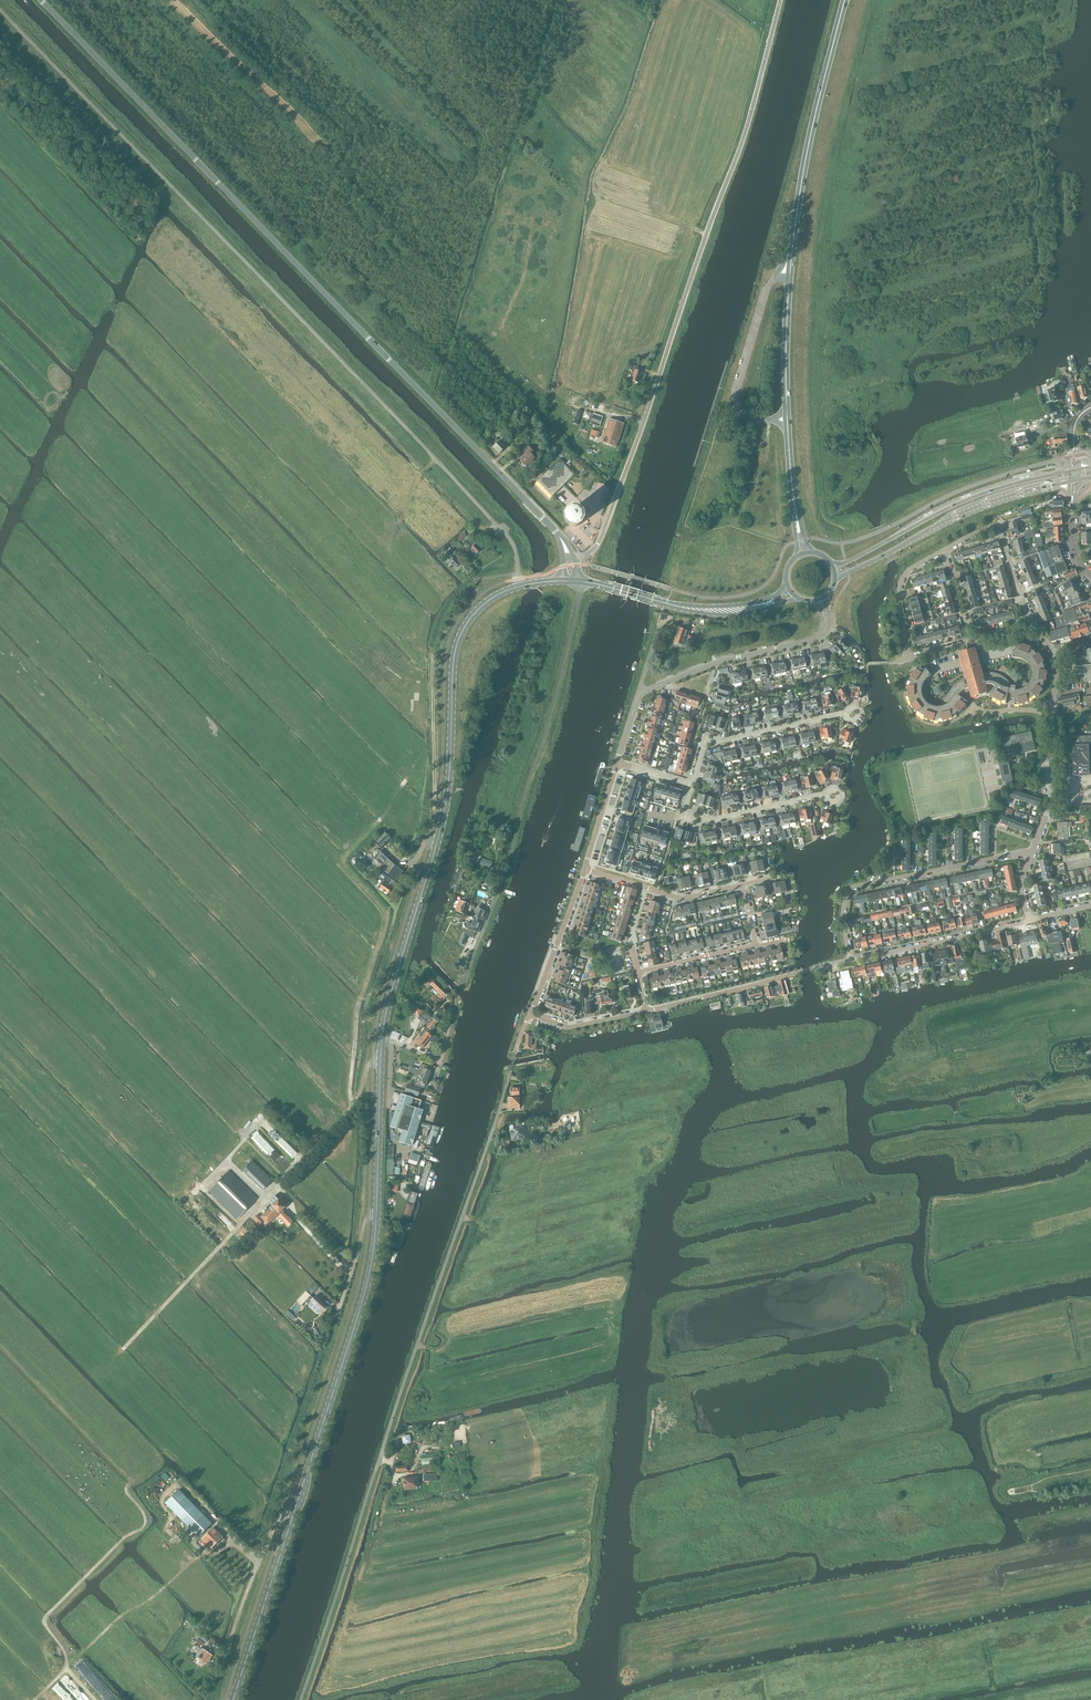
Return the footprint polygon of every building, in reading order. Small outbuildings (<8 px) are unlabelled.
[(1074,359),(1068,361),(1071,373),(1077,372),(1074,359)] [(629,369),(634,371),(631,380),(638,383),(642,372),(637,370),(639,367),(630,364),(629,369)] [(1058,386),(1051,388),(1052,394),(1049,395),(1051,402),(1054,401),(1054,402),(1062,401),(1061,397),(1064,396),(1063,389),(1059,390),(1058,386)] [(1078,391),(1079,391),(1081,399),(1087,397),(1085,389),(1084,386),(1077,388),(1078,391)] [(1074,387),(1066,389),(1067,396),(1066,396),(1067,398),(1066,398),(1066,399),(1066,398),(1069,408),(1072,407),(1072,404),(1077,403),(1076,395),(1075,394),(1074,389),(1074,387)] [(1058,412),(1058,409),(1049,411),(1051,416),(1054,415),(1056,423),(1059,422),(1059,419),(1062,418),(1061,411),(1058,412)] [(574,417),(573,420),(574,420),(573,424),(577,425),(581,411),(578,410),(575,418),(574,417)] [(584,410),(583,418),(591,419),(592,411),(584,410)] [(590,424),(600,427),(603,417),(593,413),(590,424)] [(601,442),(616,447),(624,424),(609,419),(601,442)] [(1016,439),(1018,448),(1029,445),(1027,436),(1026,436),(1025,434),(1021,435),(1021,437),(1016,439)] [(1054,436),(1054,438),(1051,438),(1051,447),(1055,447),(1055,444),(1067,443),(1067,435),(1054,436)] [(503,442),(501,440),(499,442),(494,447),(500,453),(505,448),(501,444),(503,442)] [(520,460),(522,462),(522,463),(524,466),(525,466),(527,467),(530,464),(531,465),(534,462),(532,460),(535,458),(531,455),(534,452),(528,446),(523,451),(525,454),(520,460)] [(560,459),(549,470),(563,485),(574,474),(560,459)] [(563,485),(549,470),(538,481),(552,495),(563,485)] [(1064,500),(1054,500),(1054,504),(1048,504),(1048,508),(1049,508),(1054,507),(1064,507),(1064,500)] [(1054,507),(1049,508),(1049,512),(1050,512),(1050,513),(1051,513),(1051,518),(1062,517),(1061,510),(1054,510),(1054,507)] [(1031,517),(1033,516),(1032,508),(1021,510),(1022,515),(1030,513),(1031,517)] [(566,521),(567,523),(569,525),(571,526),(574,527),(577,526),(579,525),(581,523),(583,521),(583,518),(583,515),(581,513),(579,511),(577,509),(574,509),(571,509),(569,511),(567,513),(566,515),(565,518),(566,521)] [(1082,524),(1090,524),(1090,512),(1082,513),(1082,524)] [(1044,524),(1044,527),(1044,528),(1054,527),(1054,525),(1062,525),(1062,518),(1050,519),(1051,523),(1044,524)] [(1009,524),(1011,530),(1020,527),(1020,528),(1023,527),(1022,524),(1018,525),(1017,522),(1009,524)] [(1020,527),(1011,530),(1013,536),(1020,534),(1019,531),(1023,530),(1023,527),(1020,528),(1020,527)] [(1053,533),(1053,535),(1063,535),(1062,527),(1054,528),(1054,530),(1052,530),(1052,529),(1046,530),(1046,534),(1047,534),(1047,536),(1051,536),(1051,533),(1053,533)] [(457,539),(460,542),(466,536),(464,533),(457,539)] [(1083,533),(1082,533),(1083,545),(1090,544),(1090,539),(1090,533),(1083,533)] [(1015,545),(1016,548),(1028,545),(1027,542),(1023,543),(1022,540),(1015,542),(1014,543),(1014,545),(1015,545)] [(999,542),(992,543),(996,555),(998,554),(997,550),(1001,549),(999,542)] [(992,543),(986,545),(988,553),(992,552),(993,556),(996,555),(992,543)] [(471,550),(475,554),(475,553),(476,554),(480,550),(475,545),(471,548),(472,549),(471,550)] [(980,547),(982,554),(983,558),(986,557),(985,553),(988,553),(986,545),(980,547)] [(1028,545),(1016,548),(1018,554),(1025,552),(1025,549),(1029,548),(1028,545)] [(1068,570),(1058,546),(1051,548),(1038,553),(1047,578),(1061,573),(1068,570)] [(980,547),(973,549),(976,556),(982,554),(980,547)] [(973,549),(967,550),(969,558),(976,556),(973,549)] [(961,552),(963,560),(964,562),(970,560),(969,558),(967,550),(961,552)] [(446,553),(451,558),(452,559),(449,562),(455,568),(456,567),(456,568),(459,565),(458,565),(460,563),(453,556),(448,551),(446,553)] [(957,561),(963,560),(961,552),(955,554),(957,561)] [(1020,563),(1023,569),(1030,566),(1027,560),(1020,563)] [(1023,569),(1025,575),(1032,572),(1030,566),(1023,569)] [(996,569),(998,575),(1005,573),(1003,567),(996,569)] [(1075,569),(1068,571),(1063,573),(1066,579),(1070,577),(1077,574),(1075,569)] [(944,571),(937,572),(940,581),(946,579),(944,571)] [(935,573),(931,574),(933,583),(937,582),(938,585),(939,589),(942,589),(940,584),(940,581),(937,572),(935,573)] [(1025,575),(1027,581),(1035,578),(1032,572),(1025,575)] [(998,575),(999,581),(1007,579),(1005,573),(998,575)] [(931,574),(924,576),(927,584),(933,583),(931,574)] [(924,576),(918,578),(920,586),(927,584),(924,576)] [(963,578),(965,584),(973,582),(971,576),(963,578)] [(911,579),(914,588),(920,586),(918,578),(912,580),(912,579),(911,579)] [(1035,578),(1027,581),(1030,587),(1037,584),(1035,578)] [(999,581),(1001,587),(1009,585),(1007,579),(999,581)] [(965,584),(967,590),(974,588),(973,584),(976,584),(975,581),(973,582),(965,584)] [(1061,586),(1063,591),(1076,586),(1074,581),(1069,583),(1061,586)] [(1002,590),(1003,594),(1010,592),(1009,585),(1001,587),(999,588),(1000,591),(1002,590)] [(1065,597),(1067,596),(1078,591),(1076,586),(1063,591),(1065,597)] [(941,590),(943,597),(950,595),(949,588),(941,590)] [(967,590),(969,596),(976,594),(974,588),(967,590)] [(1032,592),(1034,598),(1044,594),(1043,592),(1040,593),(1039,589),(1032,592)] [(1069,601),(1082,596),(1080,591),(1078,591),(1067,596),(1069,601)] [(1010,592),(1003,594),(1000,594),(1001,597),(1004,596),(1005,600),(1012,598),(1010,592)] [(969,596),(970,603),(978,601),(976,594),(969,596)] [(1034,598),(1037,604),(1044,601),(1042,598),(1045,597),(1044,594),(1034,598)] [(943,597),(945,603),(952,601),(950,595),(943,597)] [(909,599),(911,605),(922,602),(920,596),(909,599)] [(1069,601),(1066,603),(1068,608),(1077,605),(1084,602),(1082,596),(1069,601)] [(943,610),(946,609),(954,607),(952,601),(945,603),(946,607),(943,607),(943,610)] [(978,601),(970,603),(972,609),(980,607),(978,601)] [(1037,604),(1039,610),(1049,606),(1048,604),(1045,605),(1044,601),(1037,604)] [(912,612),(923,609),(922,602),(911,605),(912,612)] [(1080,605),(1074,608),(1077,616),(1083,614),(1082,610),(1080,605)] [(1039,610),(1041,616),(1049,613),(1047,610),(1050,609),(1049,606),(1039,610)] [(954,607),(946,609),(948,616),(956,614),(954,607)] [(1049,632),(1051,642),(1064,639),(1064,640),(1072,637),(1069,629),(1081,625),(1080,624),(1081,624),(1077,616),(1074,608),(1062,613),(1063,617),(1052,621),(1052,622),(1048,623),(1051,632),(1049,632)] [(914,618),(923,616),(924,615),(923,609),(912,612),(914,618)] [(1013,611),(1007,613),(1009,620),(1015,619),(1013,611)] [(1007,613),(1001,615),(1003,622),(1009,620),(1007,613)] [(1049,613),(1041,616),(1044,622),(1051,620),(1050,616),(1051,615),(1050,613),(1049,613)] [(1001,615),(994,616),(996,624),(1003,622),(1001,615)] [(923,616),(914,618),(916,625),(925,622),(923,616)] [(994,616),(988,618),(990,626),(996,624),(994,616)] [(1089,616),(1085,617),(1079,619),(1081,624),(1090,620),(1089,616)] [(988,618),(982,620),(984,627),(990,626),(988,618)] [(984,627),(982,620),(976,622),(978,629),(984,627)] [(1069,629),(1072,637),(1073,639),(1090,634),(1090,622),(1081,625),(1069,629)] [(959,626),(953,628),(955,635),(961,634),(959,626)] [(678,627),(676,635),(685,638),(687,630),(678,627)] [(953,628),(947,630),(949,637),(955,635),(953,628)] [(947,630),(940,631),(943,639),(949,637),(947,630)] [(927,632),(928,635),(930,642),(936,640),(934,633),(931,634),(930,631),(927,632)] [(940,631),(934,633),(936,640),(943,639),(940,631)] [(685,638),(676,635),(674,642),(682,645),(685,638)] [(842,639),(837,644),(844,651),(849,647),(852,650),(855,647),(844,635),(840,638),(840,639),(841,638),(842,639)] [(928,635),(922,636),(924,644),(930,642),(928,635)] [(924,644),(922,636),(915,638),(917,646),(924,644)] [(844,651),(837,644),(833,648),(831,647),(832,646),(829,649),(837,658),(844,651)] [(1020,658),(1022,659),(1027,646),(1022,644),(1022,646),(1017,645),(1017,650),(1017,658),(1018,658),(1020,658)] [(1026,661),(1026,662),(1035,650),(1034,651),(1031,649),(1031,648),(1031,647),(1027,646),(1022,659),(1023,660),(1025,660),(1026,661)] [(952,689),(951,690),(961,697),(963,695),(964,694),(965,693),(968,692),(970,691),(972,697),(988,693),(988,692),(989,692),(990,692),(991,692),(992,693),(991,694),(994,696),(993,697),(1001,702),(1002,701),(1006,701),(1006,703),(1007,699),(1009,685),(1010,685),(1010,684),(1010,683),(1010,684),(1008,681),(1005,678),(1001,676),(997,674),(993,673),(989,673),(989,672),(988,678),(984,679),(976,648),(959,653),(968,683),(966,684),(964,680),(961,682),(958,684),(955,686),(952,689)] [(823,653),(817,654),(819,664),(829,662),(827,653),(827,650),(822,651),(823,651),(823,653)] [(1029,664),(1029,665),(1041,657),(1039,653),(1038,653),(1038,654),(1037,654),(1034,652),(1035,650),(1026,662),(1027,663),(1029,664)] [(1077,663),(1078,673),(1078,675),(1080,675),(1080,679),(1083,681),(1088,681),(1089,683),(1090,683),(1090,651),(1087,651),(1086,651),(1085,651),(1085,653),(1080,653),(1076,657),(1077,662),(1077,663)] [(811,654),(807,655),(810,666),(819,664),(817,654),(811,656),(810,654),(811,654)] [(804,657),(798,659),(800,669),(810,666),(807,655),(803,656),(804,657)] [(1031,668),(1031,670),(1046,666),(1045,666),(1044,666),(1043,662),(1044,662),(1044,661),(1041,657),(1029,665),(1030,667),(1031,668)] [(792,658),(787,659),(790,671),(800,669),(798,659),(791,660),(791,659),(792,658)] [(784,662),(778,663),(780,673),(790,671),(787,659),(783,660),(784,660),(784,662)] [(772,663),(768,664),(771,675),(780,673),(778,663),(772,665),(771,663),(772,663)] [(765,666),(759,668),(761,678),(771,675),(768,664),(764,665),(765,666)] [(1032,673),(1032,675),(1046,675),(1047,670),(1046,670),(1046,671),(1045,671),(1044,667),(1046,666),(1031,670),(1032,670),(1032,672),(1032,673)] [(718,677),(719,677),(719,674),(729,672),(728,667),(716,670),(718,677)] [(753,667),(748,668),(751,680),(761,678),(759,668),(752,669),(752,668),(753,667)] [(916,669),(913,673),(925,681),(926,680),(927,679),(929,678),(924,671),(921,667),(918,670),(917,669),(916,669)] [(745,671),(739,672),(741,682),(751,680),(748,668),(744,669),(745,669),(745,671)] [(741,682),(739,672),(733,674),(732,672),(733,672),(729,673),(730,680),(729,681),(731,685),(741,682)] [(909,681),(923,686),(923,684),(924,683),(925,681),(913,673),(911,677),(912,678),(911,682),(909,681)] [(1032,678),(1031,680),(1045,685),(1043,684),(1044,680),(1046,680),(1046,675),(1032,675),(1032,676),(1032,678)] [(1024,680),(1024,681),(1040,693),(1043,689),(1042,689),(1041,688),(1043,684),(1045,685),(1031,680),(1030,681),(1030,683),(1029,684),(1024,680)] [(908,686),(908,691),(922,691),(922,689),(922,687),(923,686),(909,681),(911,682),(909,686),(908,686)] [(1023,682),(1022,683),(1033,700),(1032,698),(1035,696),(1036,697),(1037,697),(1040,693),(1024,681),(1023,681),(1023,682)] [(719,687),(717,693),(727,696),(730,686),(722,683),(718,682),(717,687),(718,686),(719,687)] [(1020,684),(1019,684),(1024,703),(1029,702),(1028,700),(1032,698),(1033,700),(1022,683),(1021,683),(1020,684)] [(1015,685),(1015,686),(1015,699),(1014,703),(1015,703),(1019,703),(1019,704),(1019,705),(1024,703),(1019,684),(1017,684),(1016,684),(1015,684),(1015,685)] [(850,688),(850,687),(851,687),(851,688),(852,688),(850,699),(855,699),(854,699),(854,697),(861,699),(861,695),(862,695),(863,692),(862,691),(863,689),(856,687),(857,685),(853,685),(852,685),(850,685),(849,685),(850,688)] [(1010,686),(1010,685),(1009,685),(1007,699),(1007,697),(1009,698),(1011,698),(1011,699),(1012,699),(1013,699),(1014,699),(1015,699),(1015,686),(1012,686),(1010,686)] [(834,691),(840,703),(844,701),(843,702),(842,700),(848,697),(846,693),(847,693),(846,690),(845,691),(844,688),(838,691),(837,689),(834,691)] [(951,690),(948,695),(963,708),(966,704),(965,704),(964,703),(966,701),(968,702),(961,697),(951,690)] [(683,693),(677,691),(676,694),(675,694),(674,697),(675,697),(675,698),(671,697),(671,700),(674,701),(680,703),(683,693)] [(909,700),(923,696),(922,694),(922,692),(922,691),(908,691),(908,696),(910,696),(911,699),(909,700)] [(824,694),(824,695),(820,695),(823,709),(828,708),(827,708),(827,706),(833,705),(832,701),(833,701),(832,698),(831,698),(831,695),(830,692),(829,692),(825,693),(824,694)] [(680,703),(686,705),(689,695),(683,693),(680,703)] [(727,696),(717,693),(715,699),(714,698),(714,697),(712,702),(724,705),(727,696)] [(1057,699),(1059,705),(1063,704),(1064,707),(1075,704),(1074,701),(1080,700),(1078,694),(1057,699)] [(686,705),(691,706),(694,697),(689,695),(686,705)] [(944,699),(948,704),(956,715),(957,715),(955,714),(959,711),(960,712),(963,708),(948,695),(946,697),(945,698),(944,699),(943,700),(944,700),(944,699)] [(911,705),(914,709),(925,700),(924,699),(924,697),(923,696),(909,700),(911,700),(912,704),(911,705),(911,704),(911,705)] [(657,698),(655,704),(665,707),(667,700),(662,699),(662,698),(663,698),(663,697),(661,697),(660,697),(660,698),(659,698),(657,698)] [(694,697),(691,706),(697,708),(700,710),(699,710),(700,710),(701,708),(702,705),(702,702),(703,699),(702,699),(694,697)] [(819,698),(809,700),(812,710),(818,708),(818,710),(817,710),(817,711),(822,710),(819,698)] [(809,700),(800,702),(802,714),(807,713),(806,713),(805,711),(812,710),(809,700)] [(920,715),(929,704),(927,703),(926,701),(925,700),(914,709),(917,713),(917,712),(918,711),(921,714),(920,715)] [(800,702),(790,705),(792,714),(798,713),(799,715),(798,715),(802,714),(800,702)] [(769,705),(772,719),(779,717),(779,719),(778,719),(778,720),(783,719),(780,707),(779,703),(769,705)] [(652,708),(652,710),(663,713),(665,707),(655,704),(654,709),(652,708)] [(924,718),(930,720),(933,706),(932,705),(930,705),(929,704),(920,715),(921,716),(922,714),(925,716),(925,718),(924,718)] [(945,705),(943,706),(948,719),(953,718),(952,717),(952,718),(952,716),(955,714),(956,715),(948,704),(946,705),(945,705)] [(765,710),(760,711),(763,723),(767,722),(766,720),(772,719),(769,705),(765,706),(765,710)] [(790,705),(780,707),(783,719),(787,718),(787,717),(786,718),(786,716),(792,714),(790,705)] [(933,706),(930,720),(934,721),(934,719),(938,719),(938,721),(938,707),(937,707),(935,706),(933,706)] [(940,707),(938,707),(938,721),(939,721),(939,719),(943,719),(943,721),(948,719),(943,706),(942,706),(940,707)] [(652,716),(661,719),(665,720),(666,714),(663,713),(652,710),(651,711),(653,712),(652,716)] [(760,711),(751,714),(753,723),(759,722),(760,724),(759,724),(763,723),(760,711)] [(709,725),(715,727),(718,717),(709,714),(705,726),(709,727),(710,727),(709,727),(709,725)] [(751,714),(741,716),(744,728),(748,727),(748,726),(747,727),(747,725),(753,723),(751,714)] [(648,721),(648,722),(659,726),(661,719),(652,716),(650,721),(648,721)] [(744,728),(741,716),(731,718),(732,723),(731,723),(731,728),(733,727),(733,728),(740,727),(740,728),(739,728),(739,729),(744,728)] [(718,717),(715,727),(722,729),(721,731),(720,730),(720,731),(725,732),(728,720),(718,717)] [(685,720),(683,726),(693,729),(694,723),(692,722),(689,721),(689,722),(685,720)] [(649,724),(648,729),(658,732),(659,726),(648,722),(647,723),(649,724)] [(683,726),(681,732),(691,735),(693,729),(683,726)] [(823,727),(819,728),(822,742),(826,741),(825,739),(832,738),(831,735),(832,735),(831,732),(830,732),(829,728),(823,729),(823,728),(823,727)] [(645,733),(644,734),(656,738),(658,732),(648,729),(646,733),(645,733)] [(813,732),(807,733),(809,743),(819,741),(816,729),(812,730),(813,730),(813,732)] [(847,730),(843,729),(838,742),(842,743),(843,741),(849,743),(850,741),(851,741),(852,738),(851,738),(852,734),(846,732),(846,730),(847,730)] [(1006,742),(1009,756),(1015,755),(1013,746),(1017,745),(1017,746),(1034,742),(1031,731),(1015,735),(1016,740),(1006,742)] [(681,732),(679,738),(689,741),(691,735),(681,732)] [(801,733),(797,734),(799,745),(809,743),(807,733),(801,735),(800,733),(801,733)] [(646,736),(644,741),(654,744),(656,738),(644,734),(644,736),(646,736)] [(793,736),(787,738),(790,748),(799,745),(797,734),(792,735),(793,735),(793,736)] [(1064,747),(1065,773),(1073,773),(1074,775),(1077,776),(1080,776),(1083,776),(1087,775),(1089,775),(1089,773),(1090,773),(1090,735),(1064,736),(1064,747)] [(781,737),(777,738),(780,750),(790,748),(787,738),(781,739),(781,737)] [(689,741),(679,738),(678,744),(687,747),(689,741)] [(774,741),(768,742),(770,752),(780,750),(777,738),(773,739),(774,741)] [(641,745),(640,747),(656,751),(658,745),(654,744),(644,741),(643,746),(641,745)] [(762,742),(758,743),(760,754),(770,752),(768,742),(762,744),(761,742),(762,742)] [(754,745),(748,747),(750,757),(760,754),(758,743),(753,744),(754,744),(754,745)] [(742,746),(738,747),(741,759),(750,757),(748,747),(742,748),(742,746)] [(642,749),(640,754),(654,758),(656,751),(640,747),(640,748),(642,749)] [(682,747),(681,753),(690,756),(692,750),(682,747)] [(735,750),(729,751),(731,761),(741,759),(738,747),(734,748),(735,750)] [(731,761),(729,751),(722,753),(722,751),(723,751),(718,752),(713,754),(718,759),(720,759),(721,763),(731,761)] [(681,753),(679,758),(689,761),(690,756),(681,753)] [(654,758),(640,754),(638,760),(640,760),(640,761),(640,762),(641,763),(643,763),(643,761),(648,763),(647,765),(651,766),(654,758)] [(604,758),(597,783),(602,785),(610,760),(604,758)] [(679,758),(677,764),(687,767),(689,761),(679,758)] [(709,765),(707,772),(717,775),(720,765),(708,761),(707,766),(707,765),(709,765)] [(687,767),(677,764),(674,773),(681,775),(682,772),(685,773),(687,767)] [(830,779),(835,780),(834,780),(834,778),(841,779),(842,775),(842,776),(843,773),(842,772),(843,770),(836,768),(837,766),(833,766),(830,779)] [(1007,780),(1007,784),(1015,782),(1011,766),(1001,768),(1003,775),(1004,774),(1005,777),(1003,778),(1004,781),(1007,780)] [(814,772),(820,785),(824,783),(824,782),(823,783),(822,781),(828,778),(826,775),(827,774),(826,771),(825,772),(824,769),(818,772),(817,770),(814,772)] [(717,775),(707,772),(705,778),(704,777),(704,776),(702,781),(714,784),(717,775)] [(811,776),(804,778),(804,776),(800,777),(803,790),(808,789),(807,789),(807,787),(813,786),(812,782),(813,782),(812,779),(811,779),(811,776)] [(632,779),(630,785),(642,789),(644,783),(645,779),(638,777),(637,781),(632,779)] [(799,779),(789,781),(791,791),(797,790),(798,791),(797,791),(797,792),(802,791),(799,779)] [(770,786),(769,786),(772,795),(778,794),(778,796),(782,795),(779,783),(776,784),(775,782),(774,781),(771,782),(770,783),(770,786)] [(789,781),(779,783),(782,795),(786,794),(785,794),(785,792),(791,791),(789,781)] [(665,785),(659,783),(656,793),(662,794),(665,785)] [(630,785),(628,791),(629,791),(640,795),(642,789),(630,785)] [(671,787),(665,785),(662,794),(668,796),(671,787)] [(769,786),(760,788),(762,800),(767,799),(767,798),(766,799),(766,797),(772,795),(769,786)] [(676,789),(671,787),(668,796),(673,798),(676,789)] [(760,788),(750,790),(752,800),(758,799),(759,800),(758,800),(758,801),(762,800),(760,788)] [(682,790),(676,789),(673,798),(679,800),(682,790)] [(750,790),(740,792),(743,804),(747,803),(746,803),(746,801),(752,800),(750,790)] [(1013,799),(1016,800),(1019,792),(1011,790),(1009,797),(1014,798),(1013,799)] [(640,795),(629,791),(627,797),(638,801),(640,795)] [(740,792),(730,795),(733,805),(739,803),(739,805),(743,804),(740,792)] [(999,798),(997,792),(991,793),(992,800),(999,798)] [(1021,801),(1024,802),(1027,795),(1019,792),(1016,800),(1020,801),(1019,802),(1021,803),(1021,801)] [(699,804),(705,806),(708,796),(698,793),(695,805),(699,806),(699,804)] [(733,805),(730,795),(721,797),(723,809),(728,808),(727,808),(727,806),(733,805)] [(1028,804),(1032,805),(1034,797),(1027,795),(1024,802),(1029,803),(1028,804)] [(592,796),(585,822),(590,824),(598,798),(592,796)] [(708,796),(705,806),(711,808),(711,810),(710,809),(710,810),(714,811),(718,799),(708,796)] [(627,797),(626,797),(624,803),(625,803),(636,807),(638,801),(627,797)] [(1034,797),(1032,805),(1035,806),(1035,805),(1039,806),(1042,799),(1034,797)] [(627,811),(626,814),(633,816),(634,813),(636,807),(625,803),(623,809),(627,811)] [(802,809),(798,810),(801,823),(805,823),(804,821),(810,819),(812,829),(817,828),(814,816),(810,817),(810,816),(811,816),(810,813),(809,813),(808,809),(802,811),(802,809)] [(793,813),(787,814),(789,824),(799,822),(796,810),(792,811),(793,813)] [(835,818),(831,817),(832,815),(826,813),(826,811),(827,811),(823,810),(818,823),(822,825),(823,823),(829,824),(829,823),(833,824),(835,818)] [(620,817),(618,824),(629,828),(631,820),(633,816),(626,814),(625,818),(620,817)] [(781,814),(776,815),(779,826),(789,824),(787,814),(780,816),(780,814),(781,814)] [(773,817),(767,819),(769,829),(779,826),(776,815),(772,816),(773,816),(773,817)] [(1001,823),(1008,826),(1011,818),(1008,817),(1008,818),(1004,817),(1001,823)] [(757,819),(760,831),(761,835),(765,834),(764,830),(769,829),(767,819),(761,820),(761,819),(761,818),(757,819)] [(1008,826),(1016,829),(1018,822),(1014,821),(1015,819),(1011,818),(1008,826)] [(754,822),(748,823),(750,833),(760,831),(757,819),(753,820),(754,822)] [(1057,822),(1058,838),(1068,837),(1067,827),(1072,827),(1072,822),(1076,822),(1076,819),(1071,819),(1071,822),(1067,822),(1057,822)] [(1016,829),(1023,832),(1026,824),(1021,822),(1021,823),(1018,822),(1016,829)] [(742,823),(737,824),(740,835),(750,833),(748,823),(741,825),(741,823),(742,823)] [(629,828),(618,824),(615,832),(616,832),(627,835),(629,828)] [(734,826),(728,828),(730,838),(740,835),(737,824),(733,825),(734,825),(734,826)] [(1026,824),(1023,832),(1031,834),(1033,828),(1029,826),(1029,825),(1026,824)] [(673,838),(683,841),(686,832),(680,830),(680,828),(681,828),(677,827),(673,838)] [(722,827),(718,828),(721,840),(730,838),(728,828),(722,829),(722,828),(722,827)] [(651,829),(645,828),(642,837),(648,839),(651,829)] [(715,831),(709,832),(711,842),(721,840),(718,828),(714,829),(715,831)] [(954,833),(954,836),(963,836),(963,829),(956,828),(955,833),(954,833)] [(656,831),(651,829),(648,839),(654,840),(656,831)] [(584,831),(575,856),(581,858),(589,832),(584,831)] [(662,833),(657,831),(656,831),(654,840),(659,842),(662,833)] [(686,832),(683,841),(693,844),(696,833),(692,831),(693,832),(692,833),(686,832)] [(982,835),(981,839),(989,839),(989,831),(980,831),(980,834),(982,835)] [(627,835),(616,832),(613,840),(624,843),(627,835)] [(711,842),(709,832),(702,834),(702,832),(703,832),(698,833),(701,845),(711,842)] [(390,838),(385,833),(377,842),(382,846),(390,838)] [(668,835),(662,833),(659,842),(665,844),(668,835)] [(928,839),(928,842),(936,842),(937,834),(929,834),(929,839),(928,839)] [(955,839),(955,844),(963,844),(963,836),(954,836),(954,839),(955,839)] [(902,845),(902,847),(910,847),(910,839),(903,839),(903,845),(902,845)] [(980,843),(980,847),(989,847),(989,839),(981,839),(981,843),(980,843)] [(624,843),(613,840),(611,847),(622,850),(622,851),(624,843)] [(1063,841),(1061,841),(1060,842),(1060,844),(1049,844),(1050,854),(1061,854),(1061,847),(1062,847),(1063,846),(1063,844),(1070,844),(1070,840),(1063,841)] [(929,844),(929,850),(936,850),(936,842),(928,842),(928,844),(929,844)] [(954,849),(954,852),(962,852),(963,844),(955,844),(955,850),(954,849)] [(611,847),(608,855),(619,858),(622,850),(611,847)] [(903,850),(903,855),(910,855),(910,847),(902,847),(902,850),(903,850)] [(989,847),(980,847),(980,850),(981,850),(981,855),(989,855),(989,847)] [(928,855),(928,858),(936,858),(936,850),(929,850),(929,855),(928,855)] [(396,881),(403,871),(395,865),(380,851),(375,858),(371,862),(396,881)] [(469,858),(478,862),(480,863),(480,864),(490,869),(493,863),(482,858),(482,859),(480,858),(481,856),(478,855),(478,856),(474,854),(475,853),(472,852),(469,858)] [(962,852),(954,852),(954,855),(955,855),(955,860),(962,860),(962,852)] [(375,858),(369,853),(366,858),(371,862),(375,858)] [(619,858),(608,855),(606,862),(610,864),(609,867),(616,869),(617,866),(619,858)] [(902,860),(901,863),(910,863),(910,855),(903,855),(903,860),(902,860)] [(936,858),(928,858),(928,860),(929,860),(929,866),(936,866),(936,858)] [(762,860),(756,861),(758,872),(764,871),(763,865),(766,865),(765,859),(762,859),(762,860)] [(1039,861),(1041,868),(1049,866),(1048,859),(1039,861)] [(750,862),(747,863),(747,865),(750,865),(752,873),(758,872),(756,861),(750,862)] [(636,874),(639,865),(634,863),(631,872),(636,874)] [(744,864),(738,865),(740,876),(746,875),(744,866),(747,865),(747,863),(744,864)] [(910,863),(901,863),(901,865),(903,865),(903,871),(910,871),(910,863)] [(645,866),(639,865),(636,874),(642,876),(645,866)] [(725,868),(719,869),(722,880),(728,879),(726,870),(729,870),(728,867),(728,865),(724,866),(725,868)] [(732,867),(728,867),(729,870),(732,869),(734,878),(740,876),(738,865),(732,867)] [(651,868),(645,866),(642,876),(648,877),(651,868)] [(1041,868),(1042,874),(1051,872),(1049,866),(1041,868)] [(710,868),(710,872),(711,874),(712,879),(715,878),(716,882),(722,880),(719,869),(714,871),(713,867),(710,868)] [(657,870),(651,868),(648,877),(654,879),(657,870)] [(992,869),(985,871),(986,878),(993,876),(992,869)] [(978,872),(980,879),(980,881),(985,880),(987,880),(986,878),(985,871),(978,872)] [(707,872),(701,874),(704,885),(710,883),(708,875),(711,874),(710,872),(707,872)] [(978,872),(971,873),(973,881),(980,879),(978,872)] [(1051,872),(1042,874),(1044,881),(1052,879),(1051,872)] [(971,873),(964,875),(966,882),(973,881),(971,873)] [(695,875),(692,876),(693,878),(696,877),(698,886),(704,885),(701,874),(695,875)] [(388,894),(396,882),(386,875),(378,887),(388,894)] [(679,890),(685,889),(683,878),(682,875),(681,875),(676,876),(677,879),(673,880),(673,882),(677,881),(679,890)] [(964,875),(958,876),(959,883),(966,882),(964,875)] [(664,878),(665,884),(673,882),(673,880),(672,876),(664,878)] [(689,876),(683,878),(685,889),(691,887),(689,879),(693,878),(692,876),(689,877),(689,876)] [(959,883),(958,876),(951,877),(952,885),(957,884),(959,894),(961,893),(960,889),(960,885),(959,883)] [(946,878),(940,880),(941,887),(941,889),(943,897),(945,897),(943,886),(948,886),(946,878)] [(1006,886),(1008,886),(1015,884),(1014,878),(1007,879),(1007,883),(1005,884),(1006,886)] [(940,880),(933,881),(934,888),(941,887),(940,880)] [(784,881),(778,882),(781,893),(787,892),(790,891),(788,883),(785,884),(784,881)] [(933,881),(926,882),(927,890),(934,888),(933,881)] [(586,884),(585,887),(599,891),(600,885),(591,882),(590,886),(586,884)] [(774,892),(771,893),(772,895),(775,894),(781,893),(778,882),(772,883),(774,892)] [(926,882),(919,884),(921,891),(925,890),(926,896),(929,896),(928,892),(927,890),(926,882)] [(915,898),(916,903),(918,902),(916,892),(921,891),(919,884),(912,885),(915,898)] [(766,885),(760,886),(763,897),(769,896),(772,895),(771,893),(768,894),(766,885)] [(913,899),(915,898),(912,885),(905,887),(907,894),(912,893),(913,899)] [(1034,887),(1035,893),(1044,891),(1042,885),(1034,887)] [(1083,885),(1077,886),(1079,895),(1085,893),(1083,885)] [(625,886),(623,892),(635,896),(637,890),(625,886)] [(763,897),(760,886),(754,888),(756,896),(753,897),(753,899),(757,898),(757,899),(763,897)] [(1077,886),(1070,888),(1072,896),(1079,895),(1077,886)] [(588,891),(587,894),(597,897),(599,891),(585,887),(584,890),(588,891)] [(901,888),(894,889),(896,896),(903,895),(901,888)] [(1070,888),(1064,889),(1065,898),(1072,896),(1070,888)] [(894,889),(887,890),(889,898),(896,896),(894,889)] [(1065,898),(1064,889),(1057,891),(1059,899),(1065,898)] [(887,890),(881,892),(882,899),(889,898),(887,890)] [(1035,893),(1036,900),(1045,898),(1044,891),(1035,893)] [(621,898),(624,899),(633,902),(633,903),(635,904),(636,901),(634,900),(635,896),(623,892),(621,898)] [(881,892),(874,893),(877,911),(879,910),(877,900),(882,899),(881,892)] [(867,894),(868,902),(873,901),(875,911),(877,911),(874,893),(867,894)] [(583,896),(582,898),(595,902),(597,897),(587,894),(586,897),(583,896)] [(862,903),(868,902),(867,894),(860,896),(862,903)] [(855,904),(862,903),(860,896),(853,897),(855,904)] [(585,902),(584,905),(593,908),(595,902),(582,898),(581,901),(585,902)] [(1045,898),(1036,900),(1038,907),(1047,905),(1045,898)] [(454,910),(464,914),(468,903),(458,899),(454,910)] [(624,899),(622,904),(632,907),(633,903),(633,902),(624,899)] [(946,909),(953,907),(951,899),(944,900),(946,907),(946,909)] [(660,903),(651,900),(649,905),(649,906),(658,909),(660,903)] [(995,904),(996,908),(998,916),(1004,914),(1003,907),(999,908),(997,900),(994,900),(995,904)] [(617,909),(620,910),(630,913),(629,914),(632,915),(633,913),(630,912),(632,907),(622,904),(619,904),(617,909)] [(648,908),(647,912),(657,915),(658,909),(649,906),(649,905),(646,904),(646,907),(648,908)] [(1009,905),(1011,913),(1017,911),(1015,904),(1009,905)] [(579,907),(578,910),(592,914),(593,908),(584,905),(583,908),(579,907)] [(1003,907),(1004,914),(1011,913),(1009,905),(1003,907)] [(678,907),(680,917),(680,919),(686,918),(685,916),(683,906),(678,907)] [(474,916),(483,919),(486,911),(477,908),(474,916)] [(996,908),(990,910),(992,917),(998,916),(996,908)] [(760,921),(762,920),(773,918),(771,910),(773,909),(765,911),(766,913),(761,914),(761,917),(756,918),(757,921),(760,921)] [(971,917),(973,925),(979,923),(977,915),(974,916),(972,909),(970,910),(971,917)] [(581,914),(580,917),(590,920),(592,914),(578,910),(577,913),(581,914)] [(620,910),(618,916),(628,919),(629,914),(630,913),(620,910)] [(973,925),(971,917),(969,910),(966,911),(967,914),(964,915),(967,926),(973,925)] [(992,917),(990,910),(984,912),(985,919),(992,917)] [(655,921),(657,915),(647,912),(646,917),(645,918),(655,921)] [(950,914),(947,914),(948,920),(950,929),(953,928),(955,928),(955,927),(956,927),(955,919),(951,920),(950,914)] [(467,922),(465,927),(478,932),(483,919),(474,916),(471,924),(467,922)] [(618,916),(617,922),(626,925),(626,926),(628,927),(629,924),(627,923),(628,919),(618,916)] [(643,924),(653,927),(655,921),(645,918),(646,917),(643,916),(642,918),(645,919),(643,924)] [(576,919),(575,921),(588,926),(590,920),(580,917),(579,920),(576,919)] [(935,917),(932,917),(935,932),(937,931),(938,932),(940,931),(941,931),(940,922),(936,923),(935,917)] [(1058,919),(1060,927),(1068,925),(1066,917),(1058,919)] [(762,920),(763,926),(774,924),(773,918),(762,920)] [(960,926),(961,927),(965,926),(964,918),(957,919),(959,927),(960,926)] [(1077,918),(1070,920),(1072,927),(1079,926),(1077,918)] [(920,919),(917,920),(920,935),(923,934),(923,935),(925,934),(926,934),(925,925),(922,926),(920,919)] [(1040,933),(1041,933),(1042,937),(1047,936),(1045,926),(1048,925),(1047,920),(1038,922),(1040,933)] [(578,925),(577,928),(586,931),(589,932),(591,927),(588,926),(575,921),(574,924),(578,925)] [(626,925),(617,922),(615,928),(624,930),(626,926),(626,925)] [(642,928),(642,930),(651,932),(653,927),(643,924),(642,928)] [(763,926),(765,932),(776,930),(774,924),(763,926)] [(904,930),(905,938),(908,938),(909,938),(910,938),(911,937),(912,937),(910,929),(906,929),(905,924),(903,924),(904,930)] [(642,928),(639,927),(639,930),(641,931),(640,935),(649,938),(651,932),(642,930),(642,928)] [(873,927),(875,936),(876,944),(879,944),(880,944),(882,944),(882,943),(883,943),(881,935),(877,935),(875,927),(873,927)] [(586,931),(577,928),(576,931),(572,930),(571,933),(584,937),(586,931)] [(615,928),(613,933),(623,936),(622,937),(625,938),(626,935),(623,935),(624,930),(615,928)] [(462,933),(472,937),(474,933),(464,929),(462,933)] [(737,930),(731,932),(734,942),(737,941),(737,943),(740,943),(737,930)] [(765,932),(763,932),(760,933),(761,937),(766,935),(766,938),(777,936),(776,930),(765,932)] [(1025,942),(1026,942),(1027,944),(1028,945),(1038,943),(1035,931),(1023,933),(1024,936),(1019,937),(1021,945),(1026,943),(1025,942)] [(1049,934),(1054,955),(1066,952),(1065,947),(1064,943),(1061,931),(1049,934)] [(859,932),(860,939),(862,947),(865,947),(867,947),(867,946),(868,946),(866,938),(863,938),(861,932),(859,932)] [(613,933),(611,939),(621,942),(622,937),(623,936),(613,933)] [(710,950),(709,947),(712,946),(710,936),(710,935),(708,936),(707,933),(704,934),(708,950),(710,950)] [(726,933),(721,934),(723,944),(726,943),(727,946),(729,945),(726,933)] [(1005,939),(1004,939),(1003,933),(997,935),(998,941),(992,942),(994,950),(1000,948),(1000,949),(1001,949),(1002,949),(1005,948),(1006,947),(1007,947),(1005,939)] [(715,935),(710,936),(712,946),(716,946),(716,948),(718,948),(715,935)] [(1016,935),(1007,937),(1009,946),(1013,945),(1013,947),(1017,946),(1017,944),(1018,944),(1016,935)] [(1067,939),(1070,953),(1075,952),(1072,938),(1067,939)] [(680,941),(680,943),(683,953),(686,952),(686,955),(688,954),(686,942),(685,939),(680,941)] [(862,947),(860,939),(854,940),(855,949),(856,949),(857,949),(859,949),(859,948),(862,947)] [(696,940),(691,941),(693,951),(696,950),(697,952),(699,952),(696,940)] [(987,940),(980,942),(982,953),(989,951),(990,954),(993,953),(991,944),(988,944),(987,940)] [(639,949),(640,950),(655,947),(653,941),(644,943),(645,948),(639,949)] [(672,956),(675,955),(676,957),(678,957),(675,944),(670,946),(672,956)] [(778,949),(775,950),(777,960),(786,957),(783,945),(780,946),(780,945),(777,945),(778,949)] [(953,955),(956,971),(966,969),(964,958),(962,959),(961,955),(960,956),(958,946),(952,947),(953,951),(952,951),(953,955)] [(645,951),(646,955),(656,953),(655,947),(640,950),(640,952),(645,951)] [(766,952),(763,953),(765,962),(770,961),(771,963),(772,962),(768,947),(765,948),(766,952)] [(771,947),(768,947),(772,962),(772,961),(777,960),(775,950),(772,951),(771,947)] [(759,949),(756,950),(760,965),(761,965),(760,963),(765,962),(763,953),(760,953),(759,949)] [(945,950),(941,950),(945,966),(946,966),(947,965),(949,964),(950,963),(954,963),(951,951),(948,952),(947,949),(945,949),(945,950)] [(755,954),(751,955),(754,965),(759,964),(759,965),(760,965),(756,950),(754,951),(755,954)] [(945,966),(941,950),(938,951),(935,951),(936,954),(933,955),(935,966),(939,966),(940,966),(942,966),(943,966),(945,966)] [(563,959),(572,962),(575,963),(577,957),(561,952),(560,954),(564,956),(563,959)] [(642,962),(657,959),(660,958),(658,952),(656,953),(646,955),(647,959),(642,961),(642,962)] [(747,952),(744,953),(748,968),(749,968),(749,966),(754,965),(751,955),(748,956),(747,952)] [(748,968),(744,953),(742,953),(743,957),(739,958),(742,968),(747,966),(747,968),(748,968)] [(928,953),(921,954),(924,969),(931,968),(928,953)] [(913,964),(914,969),(914,970),(922,969),(920,956),(917,956),(915,955),(914,955),(912,957),(913,964)] [(911,956),(904,958),(907,970),(914,969),(913,964),(912,964),(911,956)] [(459,957),(456,966),(463,968),(466,959),(459,957)] [(616,970),(624,968),(622,957),(618,958),(618,957),(615,957),(616,960),(620,960),(620,961),(614,963),(616,970)] [(727,962),(724,963),(726,972),(731,971),(732,973),(732,972),(729,957),(726,958),(727,962)] [(732,957),(729,957),(732,972),(733,972),(733,971),(738,970),(736,960),(732,961),(732,957)] [(907,970),(904,958),(897,959),(898,961),(895,961),(897,972),(903,971),(907,970)] [(558,961),(557,963),(570,968),(572,962),(563,959),(561,962),(558,961)] [(642,962),(643,963),(648,962),(649,967),(659,965),(657,959),(642,962)] [(715,965),(712,965),(714,975),(720,974),(720,975),(721,975),(717,960),(714,961),(715,965)] [(720,960),(717,960),(721,975),(721,974),(726,972),(724,963),(721,963),(720,960)] [(883,962),(886,975),(886,973),(894,971),(895,973),(892,960),(883,962)] [(708,962),(705,963),(709,978),(710,978),(709,976),(714,975),(712,965),(709,966),(708,962)] [(560,967),(559,970),(571,974),(573,969),(570,968),(557,963),(556,966),(560,967)] [(709,978),(705,963),(703,963),(704,967),(700,968),(703,978),(708,977),(708,978),(709,978)] [(875,972),(876,976),(881,975),(880,971),(882,970),(882,973),(885,972),(883,964),(880,964),(880,963),(874,965),(875,972)] [(688,970),(685,971),(687,980),(692,979),(693,981),(693,980),(690,965),(687,966),(688,970)] [(693,965),(690,965),(693,980),(694,980),(694,979),(699,977),(697,968),(693,969),(693,965)] [(868,973),(875,972),(874,965),(867,966),(868,973)] [(865,966),(858,968),(860,975),(867,974),(865,966)] [(678,968),(682,983),(682,984),(688,983),(687,980),(685,971),(682,971),(681,967),(678,968)] [(676,972),(673,973),(675,983),(681,982),(681,983),(682,983),(678,968),(675,969),(676,972)] [(860,975),(858,968),(852,969),(853,977),(860,975)] [(553,975),(566,979),(569,980),(571,974),(559,970),(558,973),(554,972),(553,975)] [(667,971),(670,984),(670,987),(676,985),(675,983),(673,973),(670,974),(669,970),(667,971)] [(841,978),(838,979),(840,986),(847,984),(846,980),(851,979),(849,970),(840,972),(841,978)] [(665,975),(662,976),(664,986),(670,984),(667,971),(664,971),(665,975)] [(658,988),(655,973),(652,974),(653,978),(650,979),(650,980),(649,980),(650,983),(651,983),(652,988),(657,987),(658,989),(658,988)] [(658,973),(655,973),(658,988),(659,988),(659,987),(664,986),(662,976),(659,977),(658,973)] [(832,981),(827,982),(830,993),(830,992),(833,992),(834,997),(840,996),(839,990),(838,990),(836,984),(837,984),(838,984),(835,973),(831,974),(832,981)] [(566,979),(553,975),(552,977),(556,978),(555,982),(564,985),(566,979)] [(429,983),(438,992),(436,995),(442,1001),(450,993),(434,978),(429,983)] [(764,988),(766,997),(773,995),(773,994),(780,992),(781,996),(787,994),(783,981),(778,982),(779,985),(771,987),(770,984),(766,985),(767,987),(764,988)] [(628,985),(622,986),(624,993),(625,993),(626,998),(633,997),(631,988),(629,988),(628,985)] [(594,1005),(599,1004),(599,1006),(600,1006),(601,1006),(603,1006),(604,1005),(612,1003),(614,1002),(614,1001),(614,999),(613,999),(611,999),(610,999),(608,990),(607,989),(604,990),(604,991),(603,991),(604,991),(603,991),(604,995),(597,996),(593,997),(594,1005)] [(762,999),(761,996),(762,995),(760,990),(748,993),(749,998),(746,999),(748,1005),(753,1004),(752,998),(756,997),(757,1001),(762,999)] [(544,1006),(550,1008),(553,999),(553,996),(546,994),(543,1003),(545,1004),(544,1006)] [(735,996),(737,1004),(740,1003),(741,1006),(743,1006),(745,1006),(742,994),(735,996)] [(426,1003),(431,1008),(439,1000),(434,996),(426,1003)] [(556,1010),(559,1001),(560,998),(554,997),(553,999),(550,1008),(556,1010)] [(593,1013),(594,1013),(593,1003),(589,1004),(588,999),(586,999),(587,1013),(590,1013),(591,1014),(593,1014),(593,1013)] [(556,1010),(562,1012),(565,1003),(559,1001),(556,1010)] [(562,1012),(567,1014),(571,1005),(565,1003),(562,1012)] [(571,1005),(567,1014),(573,1016),(574,1014),(577,1016),(580,1008),(571,1005)] [(413,1012),(419,1016),(418,1018),(420,1020),(422,1018),(429,1024),(427,1026),(431,1030),(437,1022),(418,1006),(413,1012)] [(648,1015),(651,1028),(655,1027),(655,1029),(663,1027),(660,1014),(652,1015),(652,1014),(648,1015)] [(416,1043),(422,1048),(430,1039),(426,1035),(428,1032),(424,1028),(418,1035),(421,1037),(416,1043)] [(525,1032),(524,1049),(532,1049),(534,1033),(525,1032)] [(423,1068),(422,1072),(419,1071),(418,1074),(429,1077),(430,1074),(431,1074),(432,1072),(431,1071),(431,1070),(423,1068)] [(426,1085),(429,1077),(418,1074),(417,1077),(420,1078),(419,1082),(426,1085)] [(420,1089),(407,1084),(405,1091),(418,1096),(420,1089)] [(421,1100),(401,1094),(395,1113),(419,1121),(423,1110),(419,1109),(421,1100)] [(508,1097),(508,1108),(519,1108),(519,1097),(517,1097),(517,1095),(512,1095),(512,1097),(508,1097)] [(399,1141),(412,1145),(419,1121),(395,1113),(390,1126),(403,1130),(399,1141)] [(526,1127),(509,1130),(512,1141),(529,1137),(529,1136),(528,1136),(526,1127)] [(415,1150),(414,1152),(412,1152),(408,1162),(417,1165),(422,1152),(415,1150)] [(426,1162),(424,1158),(421,1160),(414,1182),(415,1183),(417,1184),(420,1181),(426,1162)] [(243,1171),(263,1190),(274,1179),(271,1177),(270,1178),(253,1161),(243,1171)] [(209,1191),(238,1219),(257,1199),(229,1170),(209,1191)] [(391,1191),(398,1192),(399,1184),(392,1183),(391,1191)] [(419,1195),(409,1192),(401,1218),(410,1221),(419,1195)] [(253,1218),(259,1225),(261,1223),(264,1227),(277,1215),(288,1226),(293,1221),(282,1210),(289,1203),(282,1195),(278,1199),(275,1195),(268,1201),(272,1205),(260,1216),(258,1213),(253,1218)] [(307,1290),(311,1294),(319,1287),(314,1282),(307,1290)] [(297,1301),(301,1305),(305,1301),(308,1304),(311,1301),(322,1310),(323,1310),(325,1309),(324,1308),(327,1305),(316,1295),(314,1298),(306,1291),(297,1301)] [(293,1319),(296,1317),(288,1310),(286,1312),(293,1319)] [(439,1455),(421,1457),(422,1465),(440,1464),(439,1455)] [(418,1476),(404,1477),(405,1489),(417,1488),(416,1482),(419,1482),(418,1476)] [(154,1486),(147,1492),(153,1498),(159,1492),(154,1486)] [(178,1490),(165,1503),(198,1537),(212,1524),(178,1490)] [(202,1539),(211,1548),(223,1536),(214,1527),(202,1539)] [(194,1644),(200,1648),(203,1642),(197,1638),(194,1644)] [(196,1656),(206,1663),(211,1655),(201,1648),(196,1656)] [(105,1699),(118,1699),(83,1660),(75,1667),(105,1699)]
